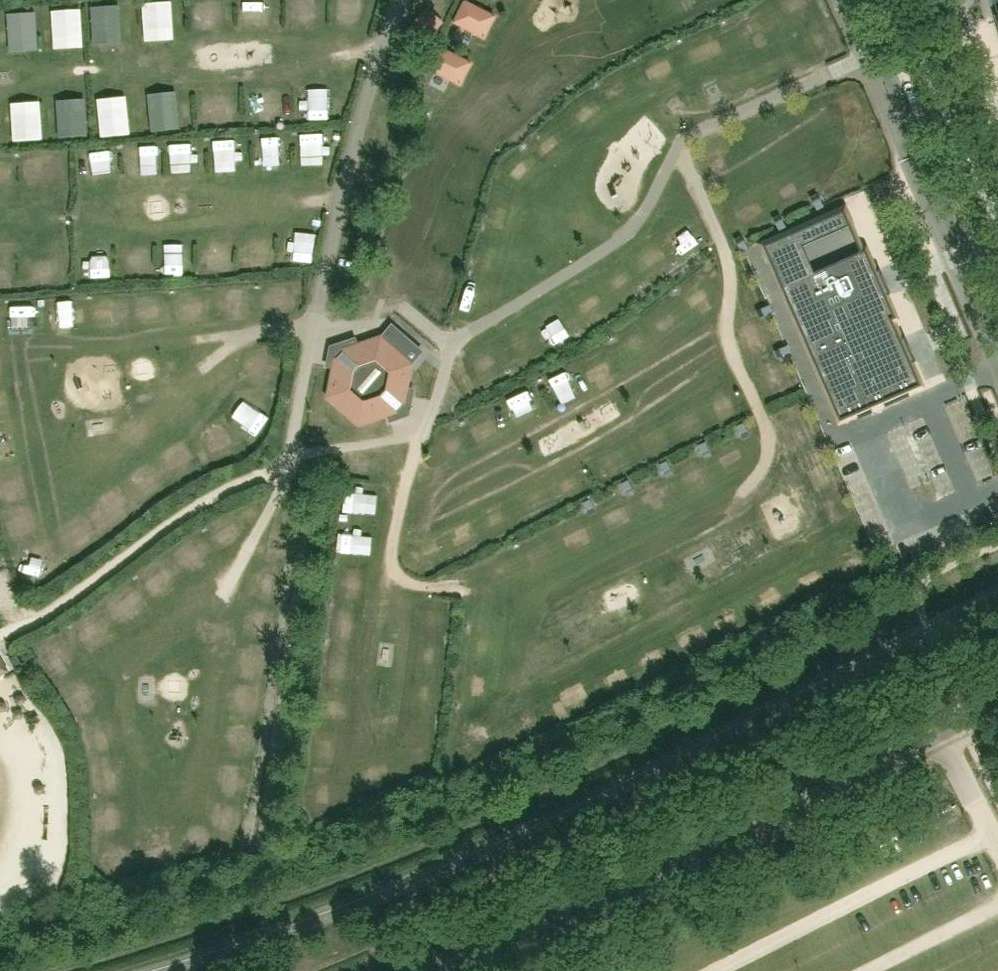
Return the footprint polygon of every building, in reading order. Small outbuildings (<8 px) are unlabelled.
[(201,21),(217,20),(216,0),(199,0),(201,21)] [(321,0),(295,0),(296,9),(321,8),(321,0)] [(467,0),(464,0),(453,23),(485,39),(497,15),(467,0)] [(723,9),(744,2),(744,0),(720,0),(723,9)] [(169,4),(144,5),(145,30),(170,29),(169,4)] [(117,7),(92,8),(93,33),(118,32),(117,7)] [(413,20),(430,36),(442,24),(425,8),(413,20)] [(78,11),(53,12),(54,37),(79,36),(78,11)] [(34,13),(9,15),(10,40),(35,39),(34,13)] [(473,62),(441,46),(429,69),(461,86),(473,62)] [(299,89),(298,121),(327,122),(328,89),(299,89)] [(174,103),(149,106),(152,131),(177,128),(174,103)] [(125,108),(101,111),(103,136),(128,133),(125,108)] [(84,110),(59,112),(60,137),(85,136),(84,110)] [(39,113),(14,114),(15,139),(40,138),(39,113)] [(261,134),(262,156),(286,155),(285,133),(261,134)] [(303,134),(302,157),(317,158),(318,134),(303,134)] [(216,135),(216,156),(235,155),(234,135),(216,135)] [(193,161),(193,137),(173,137),(173,161),(193,161)] [(133,172),(151,171),(149,140),(131,141),(133,172)] [(93,168),(117,167),(116,143),(92,145),(93,168)] [(83,170),(92,169),(92,151),(82,152),(83,170)] [(114,180),(113,169),(98,169),(99,181),(114,180)] [(819,198),(812,201),(816,210),(823,206),(819,198)] [(841,212),(763,246),(770,261),(848,227),(841,212)] [(673,225),(685,254),(703,247),(692,218),(673,225)] [(781,219),(774,223),(778,231),(785,228),(781,219)] [(312,264),(312,240),(292,239),(291,264),(312,264)] [(744,241),(737,244),(741,252),(747,249),(744,241)] [(192,272),(193,250),(172,249),(172,272),(192,272)] [(865,250),(781,287),(839,421),(856,413),(859,419),(872,413),(869,407),(882,402),(885,407),(909,396),(907,391),(919,385),(910,364),(914,362),(909,351),(904,340),(900,342),(891,320),(894,318),(885,296),(890,294),(885,282),(880,270),(874,272),(865,250)] [(108,278),(108,257),(88,257),(88,278),(108,278)] [(152,273),(152,261),(132,261),(132,273),(152,273)] [(494,299),(496,280),(466,278),(465,296),(494,299)] [(64,322),(84,321),(83,292),(63,292),(64,322)] [(37,324),(35,302),(14,304),(16,326),(37,324)] [(769,305),(761,308),(764,315),(772,311),(769,305)] [(554,343),(570,338),(561,309),(544,314),(554,343)] [(410,364),(419,353),(388,327),(379,337),(361,344),(350,347),(348,340),(330,346),(330,347),(328,359),(327,365),(333,366),(328,396),(359,423),(388,413),(390,420),(408,414),(411,395),(404,394),(405,391),(409,370),(410,364)] [(787,345),(779,348),(781,355),(790,352),(787,345)] [(549,373),(561,405),(581,397),(569,365),(549,373)] [(766,371),(758,374),(763,392),(771,389),(766,371)] [(521,414),(538,407),(530,388),(513,395),(521,414)] [(743,423),(736,426),(740,435),(746,431),(743,423)] [(491,442),(508,434),(505,426),(487,433),(491,442)] [(12,458),(7,440),(0,442),(0,462),(12,458)] [(217,458),(233,455),(230,441),(214,444),(217,458)] [(704,442),(697,446),(701,454),(708,450),(704,442)] [(666,461),(659,465),(663,473),(670,470),(666,461)] [(627,480),(620,484),(624,492),(631,489),(627,480)] [(379,514),(380,497),(368,496),(368,489),(347,489),(346,513),(379,514)] [(589,500),(582,503),(586,511),(592,508),(589,500)] [(341,553),(373,553),(373,532),(341,532),(341,553)] [(33,570),(50,573),(54,548),(36,545),(33,570)] [(251,599),(271,600),(271,589),(251,588),(251,599)] [(344,728),(346,706),(325,704),(322,726),(344,728)] [(333,759),(351,759),(351,739),(332,739),(333,759)] [(244,772),(241,781),(258,787),(261,778),(244,772)] [(103,799),(113,799),(112,781),(102,782),(103,799)] [(347,797),(317,798),(318,818),(347,817),(347,797)]
